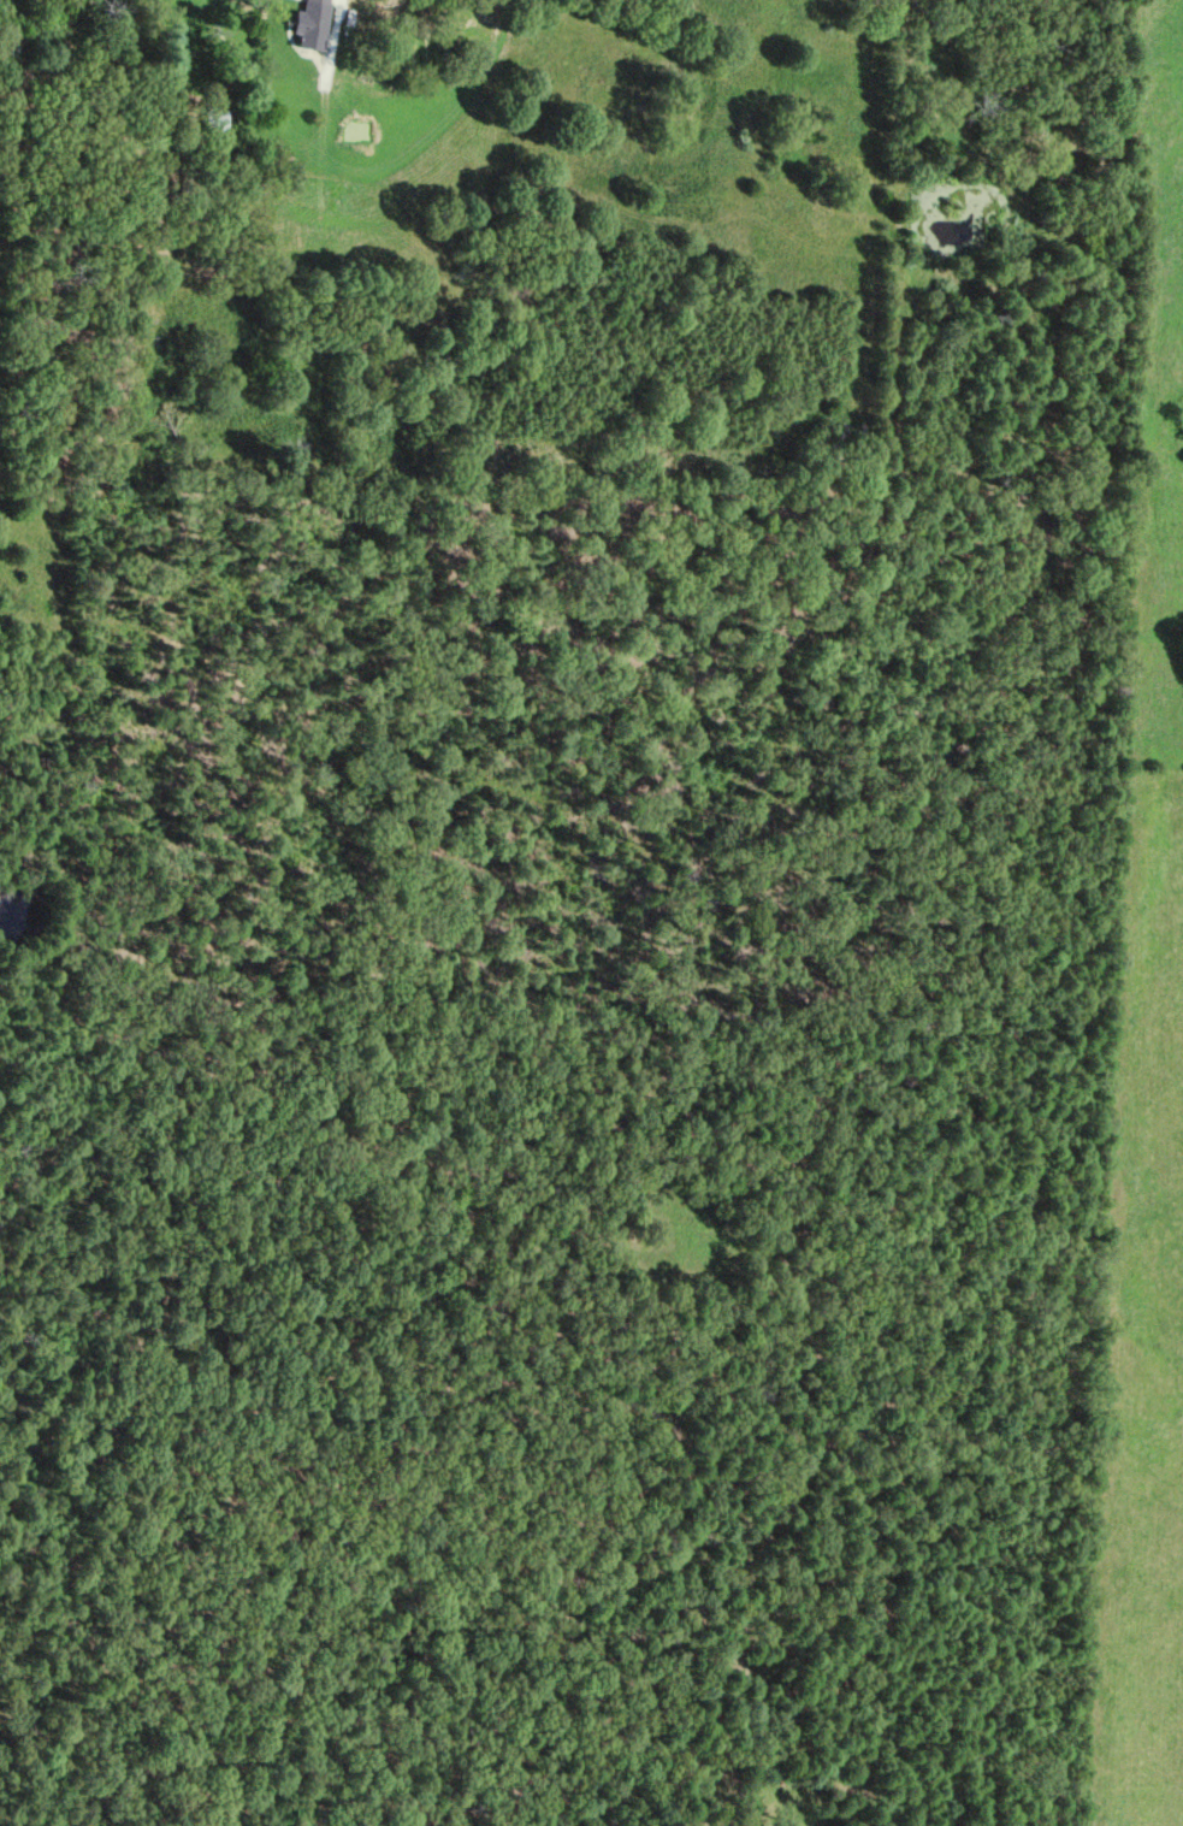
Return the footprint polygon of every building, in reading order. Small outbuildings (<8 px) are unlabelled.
[(310,12),(299,11),(296,30),(304,32),(302,48),(329,52),(336,0),(311,0),(310,12)]
